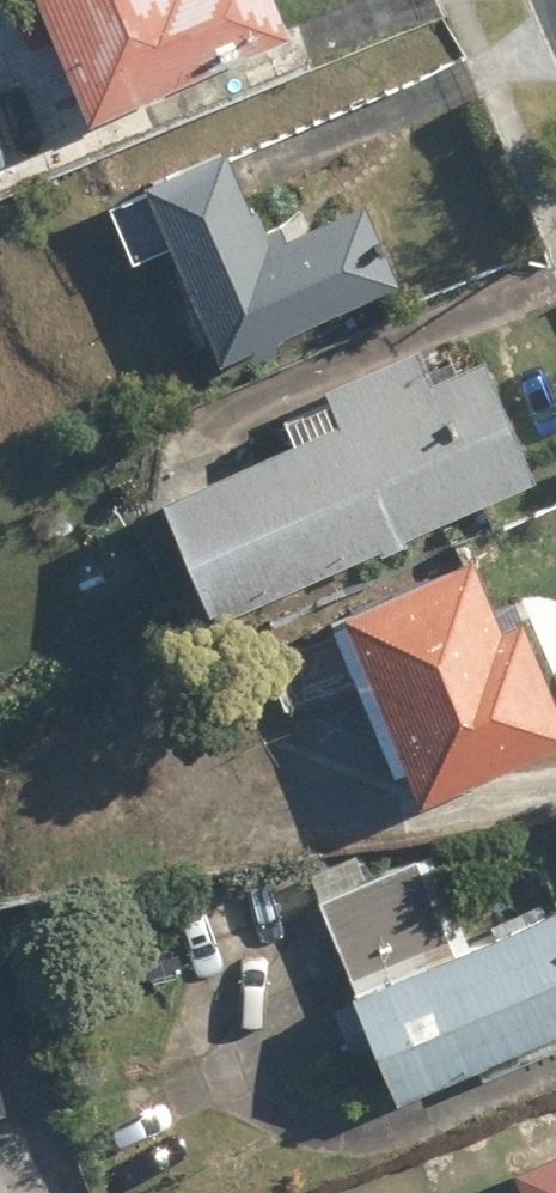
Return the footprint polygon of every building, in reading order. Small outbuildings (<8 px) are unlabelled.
[(89,99),(226,35),(248,83),(303,57),(276,0),(43,0),(89,99)] [(148,171),(153,183),(110,201),(132,253),(174,235),(224,353),(411,274),(374,185),(266,231),(227,138),(148,171)] [(336,404),(158,488),(215,610),(533,461),(484,356),(433,380),(417,346),(328,387),(336,404)] [(324,607),(405,796),(555,731),(555,697),(516,604),(497,612),(468,545),(324,607)] [(317,898),(398,1098),(555,1034),(555,899),(467,935),(433,851),(317,898)] [(507,1159),(520,1192),(555,1192),(555,1140),(507,1159)]
